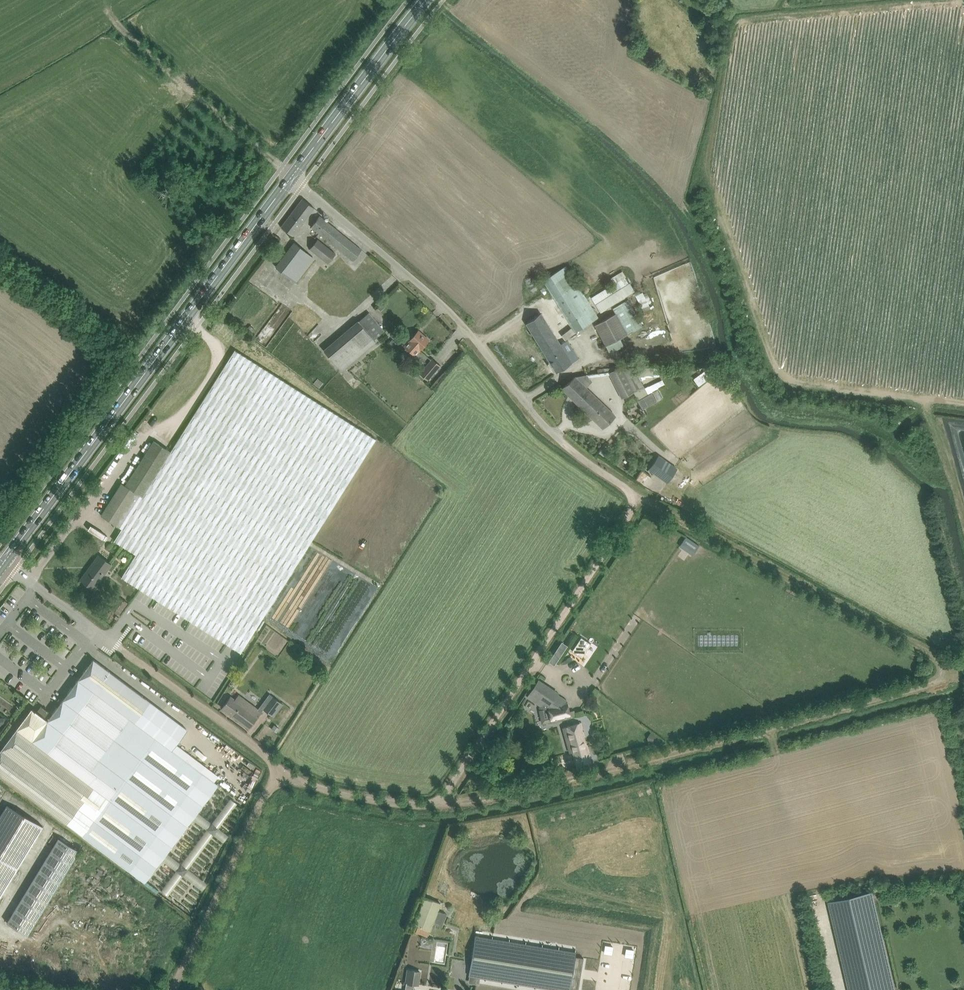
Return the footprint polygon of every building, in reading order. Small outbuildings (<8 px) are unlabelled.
[(293,236),(315,208),(303,198),(281,227),(293,236)] [(353,261),(362,249),(320,215),(311,226),(353,261)] [(336,254),(318,239),(310,249),(329,264),(336,254)] [(315,257),(302,248),(295,242),(276,267),(284,273),(297,282),(315,257)] [(576,332),(598,318),(566,266),(543,280),(576,332)] [(591,297),(596,305),(601,312),(635,291),(630,283),(622,270),(610,278),(614,283),(591,297)] [(635,293),(644,311),(654,306),(645,288),(635,293)] [(606,346),(643,326),(628,299),(612,308),(615,313),(594,325),(606,346)] [(382,303),(378,307),(381,311),(386,306),(382,303)] [(358,321),(324,350),(341,370),(375,341),(374,340),(384,331),(369,313),(359,321),(358,321)] [(542,314),(535,318),(527,323),(557,372),(579,358),(570,345),(563,349),(542,314)] [(420,350),(422,347),(429,340),(418,330),(405,345),(415,355),(420,350)] [(122,528),(114,540),(136,554),(121,577),(241,653),(376,439),(243,355),(235,350),(171,451),(142,495),(121,528),(122,528)] [(433,359),(420,373),(428,379),(440,365),(433,359)] [(662,379),(645,388),(639,377),(654,376),(653,368),(636,369),(634,366),(620,367),(610,372),(622,396),(633,391),(637,400),(653,392),(652,391),(665,384),(662,379)] [(574,375),(569,381),(562,388),(603,428),(616,415),(574,375)] [(652,393),(638,401),(643,409),(657,401),(652,393)] [(154,440),(127,483),(131,486),(131,488),(142,495),(171,451),(154,440)] [(607,442),(598,452),(603,456),(611,446),(607,442)] [(659,455),(656,460),(650,468),(668,481),(677,468),(659,455)] [(684,487),(690,478),(683,474),(678,483),(684,487)] [(122,483),(101,515),(121,528),(142,495),(131,488),(131,486),(127,483),(125,485),(122,483)] [(111,564),(99,555),(81,579),(93,588),(111,564)] [(117,600),(111,608),(119,614),(125,606),(128,602),(119,596),(117,600)] [(581,637),(572,650),(582,657),(591,643),(581,637)] [(558,640),(547,661),(554,664),(565,643),(558,640)] [(0,751),(0,774),(82,836),(130,871),(144,881),(162,858),(166,852),(192,817),(197,811),(217,784),(214,781),(203,773),(171,749),(175,743),(145,720),(150,714),(156,706),(96,660),(94,659),(93,658),(47,719),(45,717),(37,711),(33,708),(31,708),(16,729),(16,730),(0,751)] [(528,696),(543,707),(544,705),(548,707),(551,722),(572,718),(570,710),(567,701),(566,699),(558,694),(538,680),(528,696)] [(228,700),(222,708),(249,729),(255,721),(262,712),(239,694),(237,697),(235,699),(231,696),(228,700)] [(273,696),(264,709),(274,717),(284,704),(273,696)] [(20,701),(17,705),(19,707),(25,699),(23,697),(20,701)] [(591,764),(588,754),(579,723),(563,728),(567,745),(571,744),(578,768),(591,764)] [(613,744),(614,749),(636,745),(634,733),(628,734),(629,741),(613,744)] [(0,817),(0,896),(43,826),(8,804),(0,817)] [(79,850),(59,838),(7,922),(28,935),(79,850)] [(849,989),(895,989),(872,891),(829,901),(849,989)] [(425,897),(415,924),(416,925),(418,926),(416,932),(428,936),(430,930),(433,923),(438,910),(441,903),(425,897)] [(510,918),(509,924),(523,927),(524,920),(510,918)] [(469,975),(560,989),(570,989),(576,952),(476,935),(469,975)] [(414,984),(418,984),(420,971),(408,969),(406,982),(405,989),(413,989),(414,984)]
